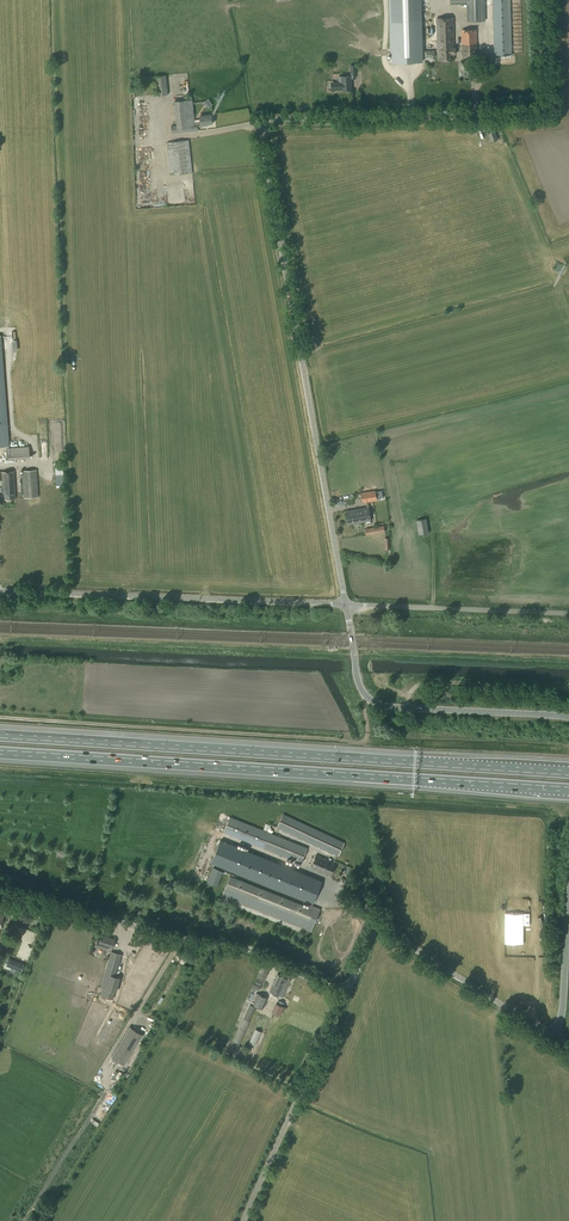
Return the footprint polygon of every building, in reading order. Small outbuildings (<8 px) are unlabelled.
[(420,0),(390,0),(392,62),(422,62),(420,0)] [(484,21),(485,21),(485,0),(450,0),(450,4),(467,4),(467,21),(484,21)] [(494,55),(523,54),(522,0),(492,0),(494,55)] [(454,48),(453,17),(436,18),(438,60),(454,60),(454,54),(455,54),(455,48),(454,48)] [(476,55),(476,29),(462,30),(462,56),(476,55)] [(165,75),(155,77),(158,96),(167,95),(165,75)] [(333,90),(342,90),(342,91),(351,90),(351,82),(350,82),(350,76),(341,77),(338,77),(339,83),(333,83),(333,90)] [(171,126),(171,133),(198,131),(198,127),(206,126),(205,124),(212,124),(211,115),(199,116),(200,123),(195,123),(192,99),(192,96),(184,97),(184,100),(174,101),(177,125),(171,126)] [(494,130),(487,132),(491,142),(498,139),(494,130)] [(170,175),(192,173),(188,140),(167,143),(170,175)] [(0,335),(0,447),(9,446),(1,335),(0,335)] [(29,446),(7,448),(8,460),(30,458),(29,446)] [(36,470),(22,471),(24,498),(38,497),(36,470)] [(0,472),(0,480),(2,480),(2,493),(0,493),(0,497),(1,497),(3,497),(3,499),(16,498),(14,471),(0,472)] [(375,492),(375,491),(361,493),(363,503),(377,500),(376,499),(381,498),(380,491),(375,492)] [(349,525),(371,521),(369,507),(347,511),(349,525)] [(419,535),(429,533),(427,519),(416,520),(419,535)] [(384,526),(366,529),(367,536),(385,532),(386,532),(385,526),(384,526)] [(344,842),(322,832),(283,814),(278,824),(271,820),(269,824),(315,845),(338,856),(344,842)] [(270,832),(230,817),(224,832),(263,848),(270,832)] [(300,863),(307,847),(270,832),(263,848),(283,856),(300,863)] [(313,903),(322,881),(221,840),(212,863),(313,903)] [(331,875),(335,863),(316,854),(311,867),(331,875)] [(223,873),(213,869),(207,883),(217,887),(223,873)] [(230,876),(222,896),(306,930),(311,931),(313,926),(320,909),(310,905),(309,907),(230,876)] [(115,939),(101,935),(100,939),(98,939),(95,946),(107,950),(108,947),(112,948),(115,939)] [(115,976),(122,955),(111,951),(100,988),(102,989),(100,996),(112,999),(119,977),(115,976)] [(13,960),(10,967),(21,971),(24,964),(13,960)] [(287,978),(277,974),(270,991),(283,997),(290,980),(287,979),(287,978)] [(263,1009),(267,998),(256,993),(253,999),(255,1000),(253,1004),(263,1009)] [(250,1021),(256,1007),(250,1005),(244,1018),(250,1021)] [(244,1019),(234,1042),(240,1045),(250,1021),(244,1019)] [(124,1065),(142,1035),(129,1028),(111,1057),(124,1065)] [(255,1045),(261,1032),(255,1029),(249,1043),(255,1045)]
